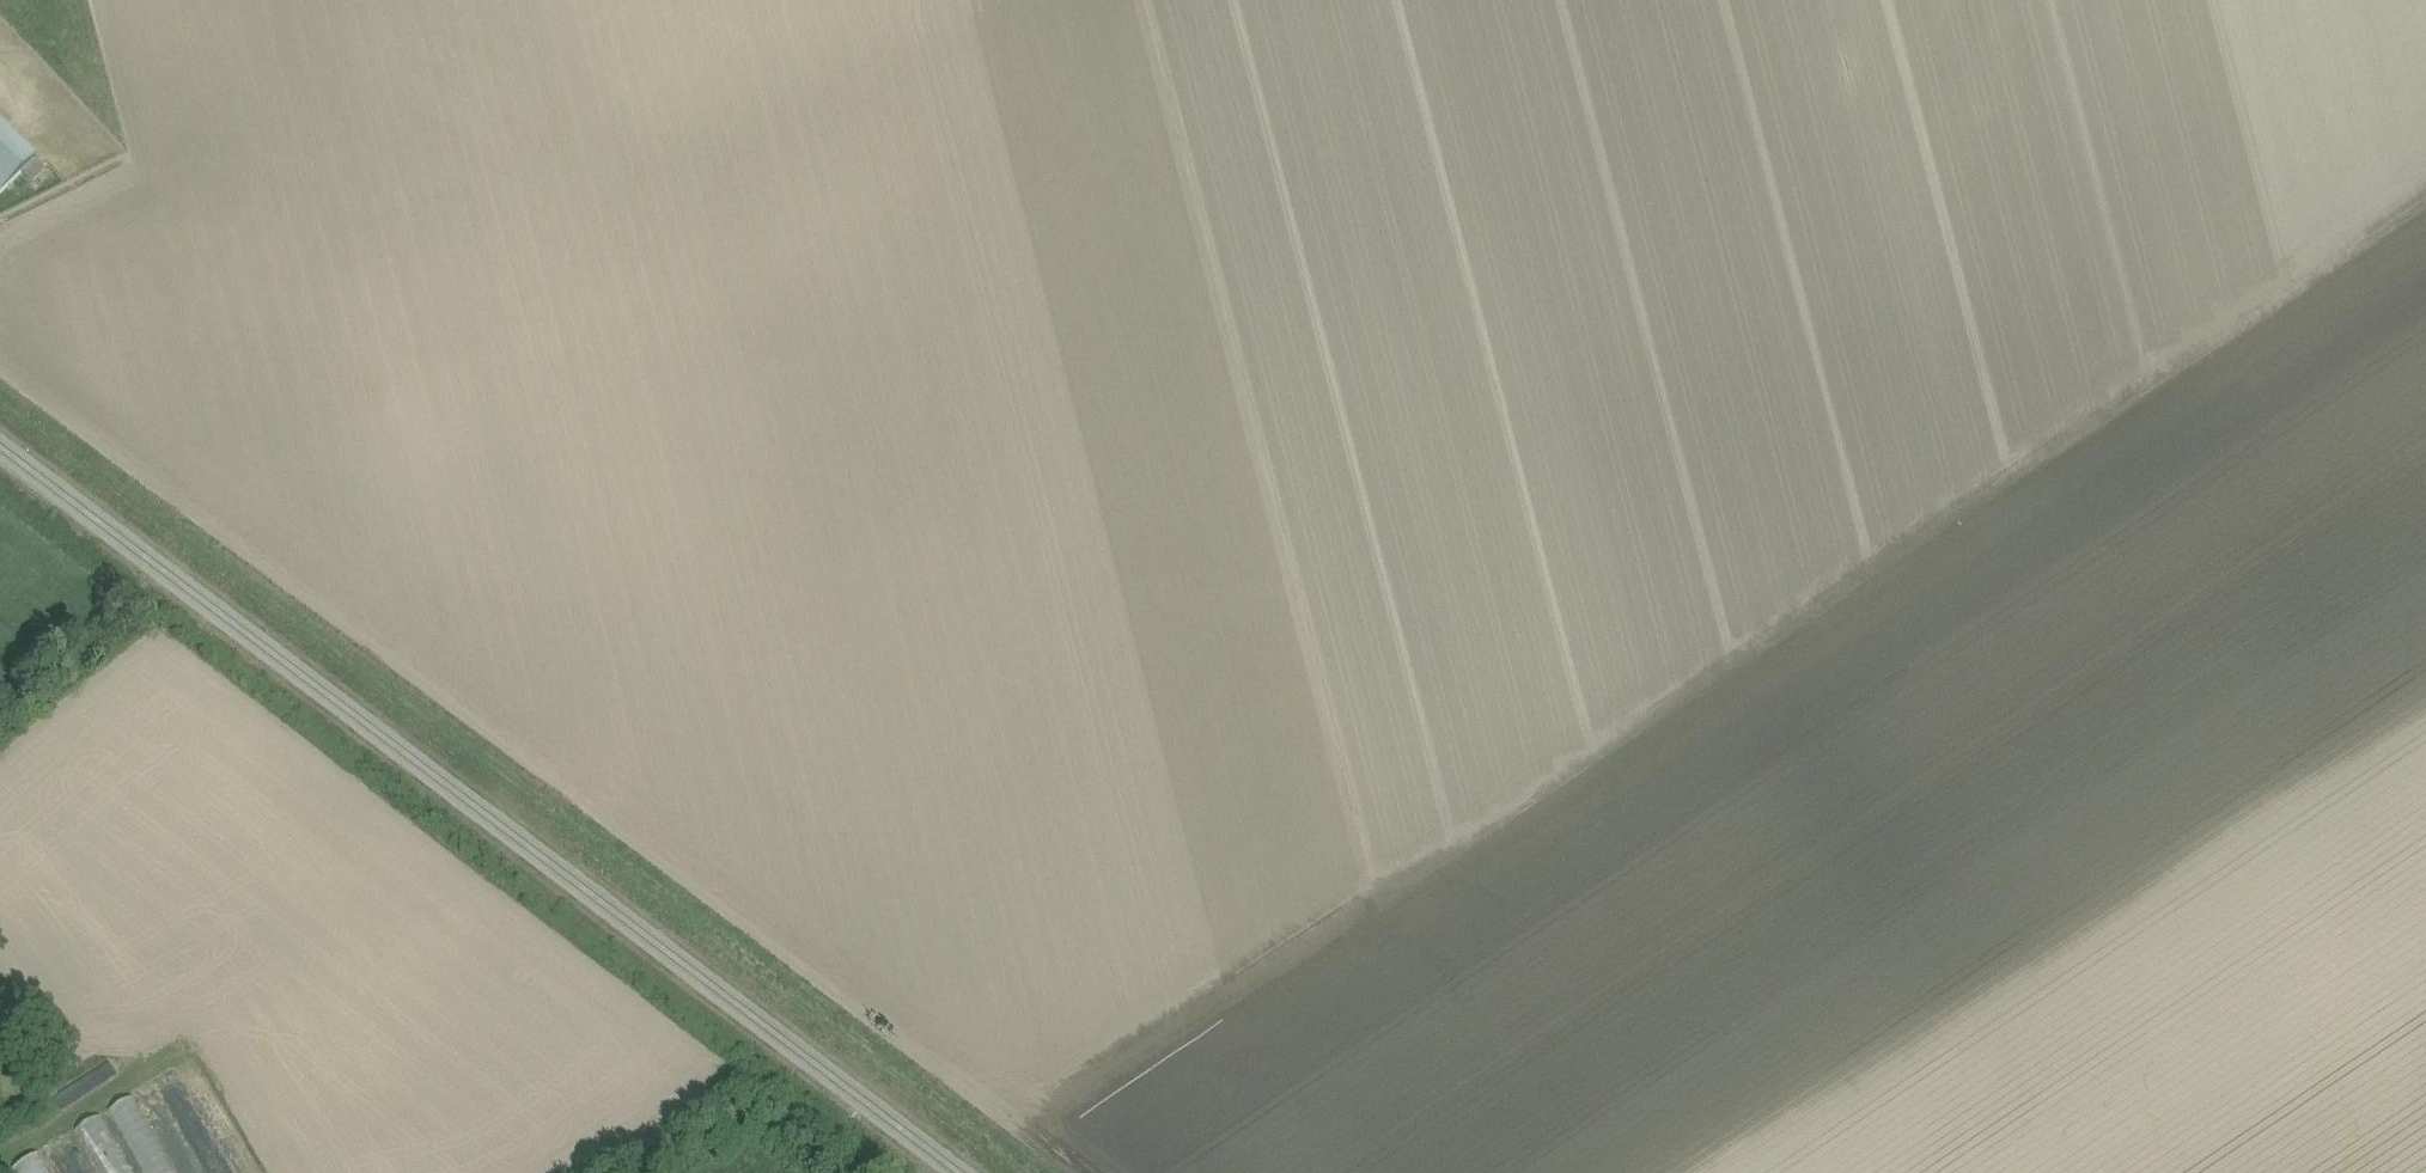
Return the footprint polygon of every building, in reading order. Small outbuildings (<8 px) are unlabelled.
[(0,121),(0,190),(3,193),(37,161),(0,121)] [(145,1172),(179,1172),(140,1094),(113,1107),(145,1172)] [(106,1114),(79,1127),(102,1172),(136,1172),(106,1114)] [(77,1132),(49,1145),(61,1172),(95,1172),(77,1132)] [(45,1152),(20,1164),(24,1172),(55,1172),(45,1152)]
